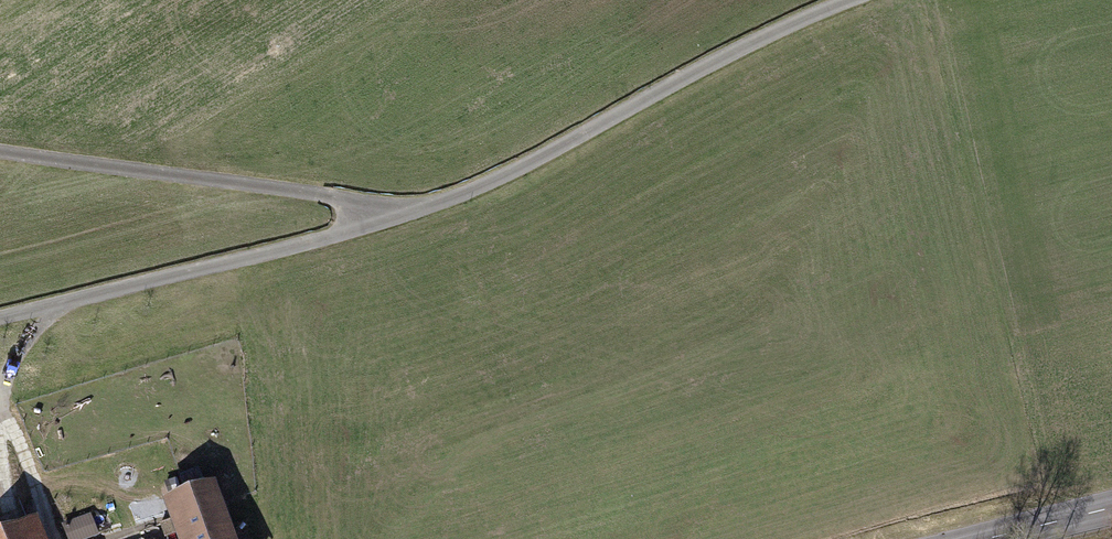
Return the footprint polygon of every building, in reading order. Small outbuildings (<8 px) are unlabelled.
[(163,502),(176,538),(234,538),(214,484),(163,502)] [(62,524),(67,538),(88,538),(97,536),(89,515),(62,524)] [(0,531),(0,538),(45,538),(36,517),(0,531)]
